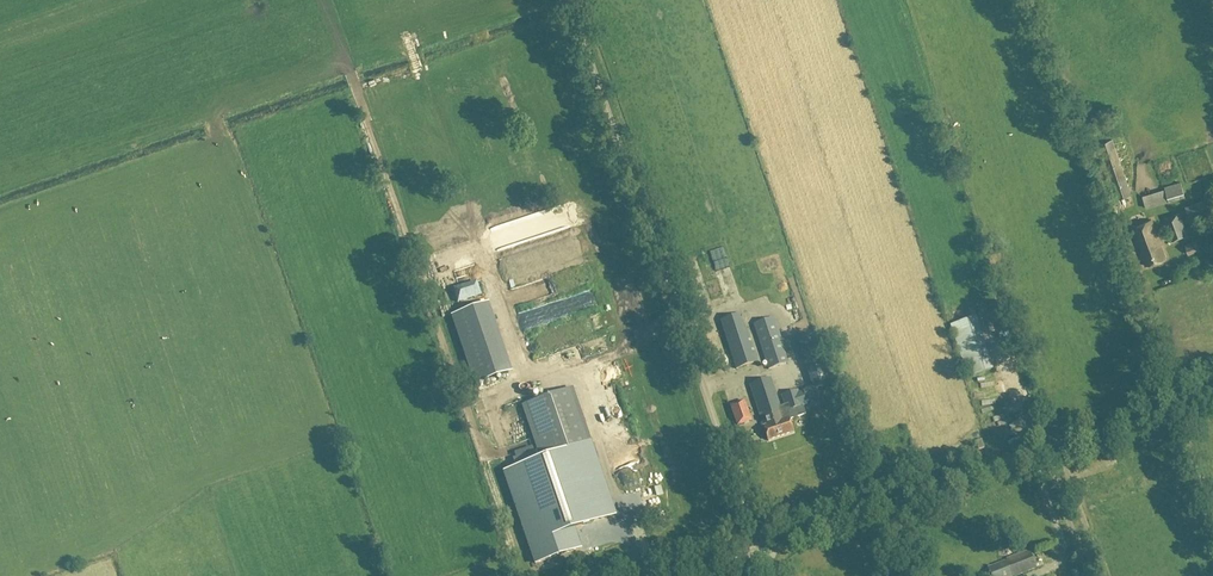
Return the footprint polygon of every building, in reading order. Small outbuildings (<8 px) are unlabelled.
[(1114,139),(1096,144),(1111,195),(1108,195),(1110,200),(1130,194),(1114,139)] [(1164,188),(1165,190),(1143,197),(1146,208),(1184,198),(1180,183),(1164,188)] [(1186,207),(1191,223),(1212,215),(1212,198),(1186,207)] [(1117,214),(1113,202),(1104,205),(1108,217),(1117,214)] [(1179,214),(1163,219),(1171,242),(1187,236),(1179,214)] [(1165,260),(1160,247),(1151,221),(1132,228),(1145,267),(1165,260)] [(1207,236),(1212,234),(1212,222),(1203,225),(1206,232),(1203,233),(1205,237),(1207,236)] [(1197,241),(1184,245),(1188,256),(1200,251),(1197,241)] [(487,304),(451,316),(474,385),(511,372),(487,304)] [(739,318),(742,317),(741,315),(721,322),(736,370),(756,363),(747,334),(745,334),(739,318)] [(773,319),(753,325),(768,370),(788,364),(773,319)] [(953,335),(967,378),(992,369),(978,327),(953,335)] [(815,335),(798,341),(812,386),(829,380),(815,335)] [(770,380),(749,387),(767,441),(792,432),(789,422),(805,416),(802,407),(805,406),(806,410),(836,400),(835,395),(819,401),(814,387),(798,393),(798,390),(780,396),(784,406),(779,407),(770,380)] [(614,516),(571,389),(523,406),(538,452),(546,449),(573,529),(614,516)] [(744,401),(730,406),(737,427),(751,422),(744,401)] [(1001,411),(985,416),(987,424),(1004,419),(1001,411)] [(984,448),(981,440),(975,442),(978,450),(984,448)] [(515,467),(505,471),(530,542),(528,543),(535,564),(580,549),(573,529),(546,449),(538,452),(513,460),(515,467)] [(987,568),(990,575),(1017,575),(1035,569),(1029,553),(987,568)]
